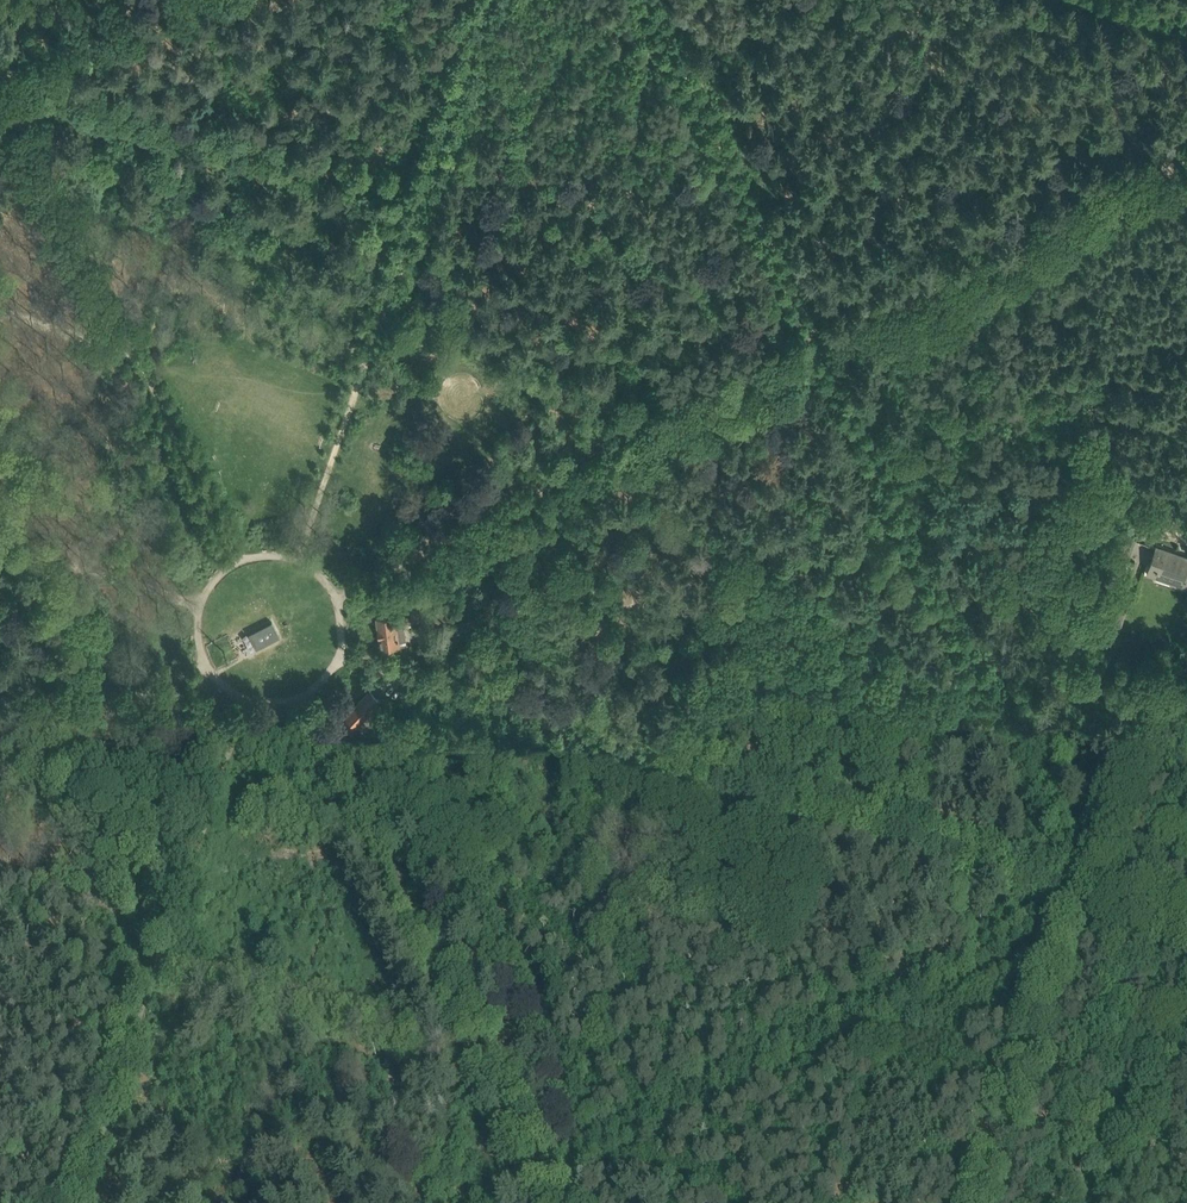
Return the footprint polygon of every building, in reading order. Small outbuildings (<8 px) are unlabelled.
[(1163,548),(1163,549),(1156,547),(1152,558),(1146,575),(1186,588),(1186,556),(1163,548)] [(396,614),(377,617),(381,648),(400,645),(396,614)] [(279,636),(271,621),(248,633),(255,648),(279,636)] [(370,690),(340,721),(352,732),(382,700),(373,693),(370,690)]
